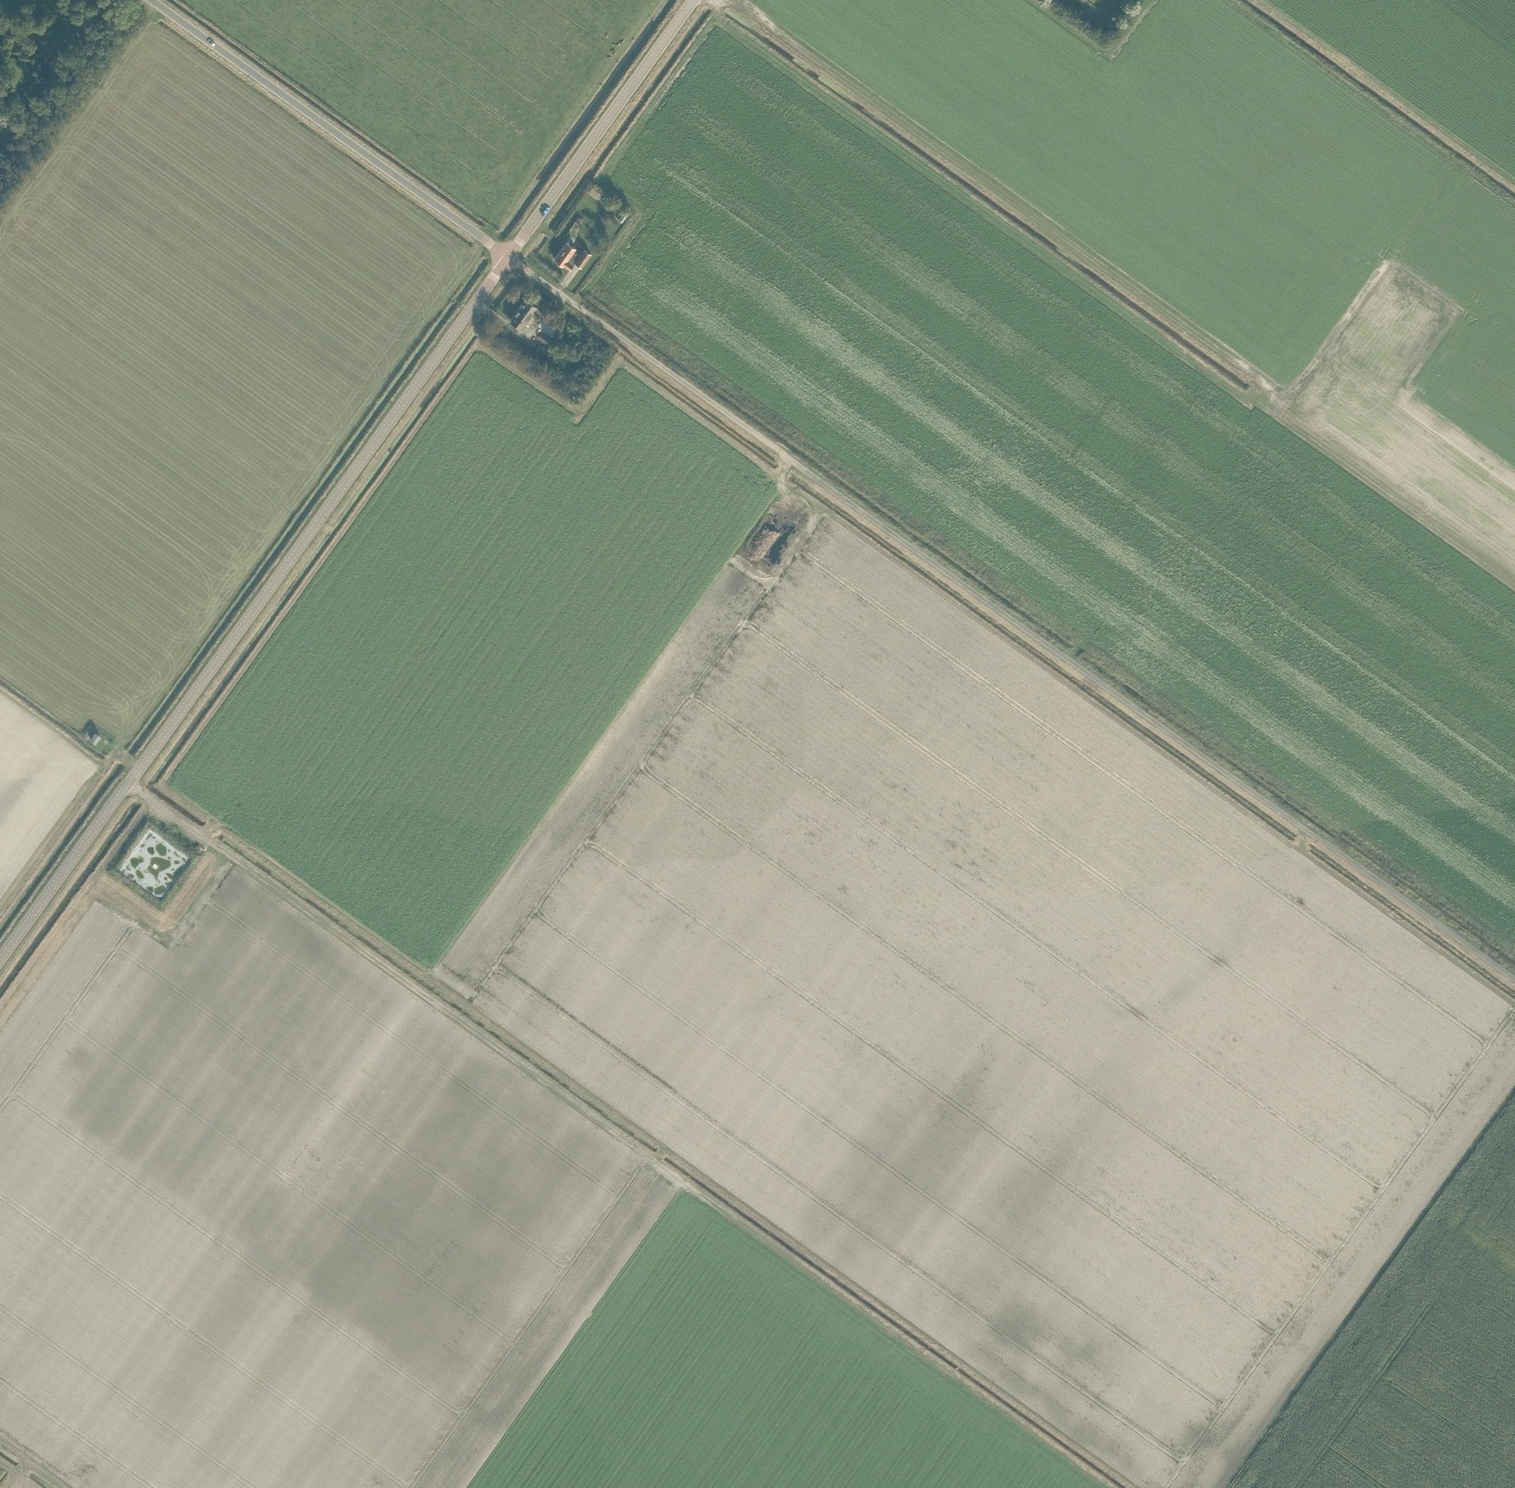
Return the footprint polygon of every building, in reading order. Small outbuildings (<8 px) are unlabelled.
[(592,186),(589,190),(597,197),(600,193),(592,186)] [(591,253),(588,251),(583,247),(579,253),(573,249),(574,247),(566,241),(553,257),(569,268),(572,264),(572,263),(573,261),(581,266),(591,253)] [(525,297),(519,305),(529,313),(528,315),(533,319),(540,309),(535,305),(525,297)] [(517,307),(514,312),(524,320),(528,315),(529,313),(519,305),(517,307)] [(514,312),(509,318),(529,334),(532,329),(537,322),(533,319),(528,315),(524,320),(514,312)] [(537,322),(532,329),(538,333),(541,329),(550,337),(558,325),(543,314),(537,322)] [(538,333),(536,336),(545,343),(550,337),(541,329),(538,333)] [(571,336),(568,341),(576,347),(580,342),(571,336)] [(543,353),(547,347),(540,343),(536,348),(543,353)] [(95,731),(91,737),(95,740),(100,734),(95,731)]
